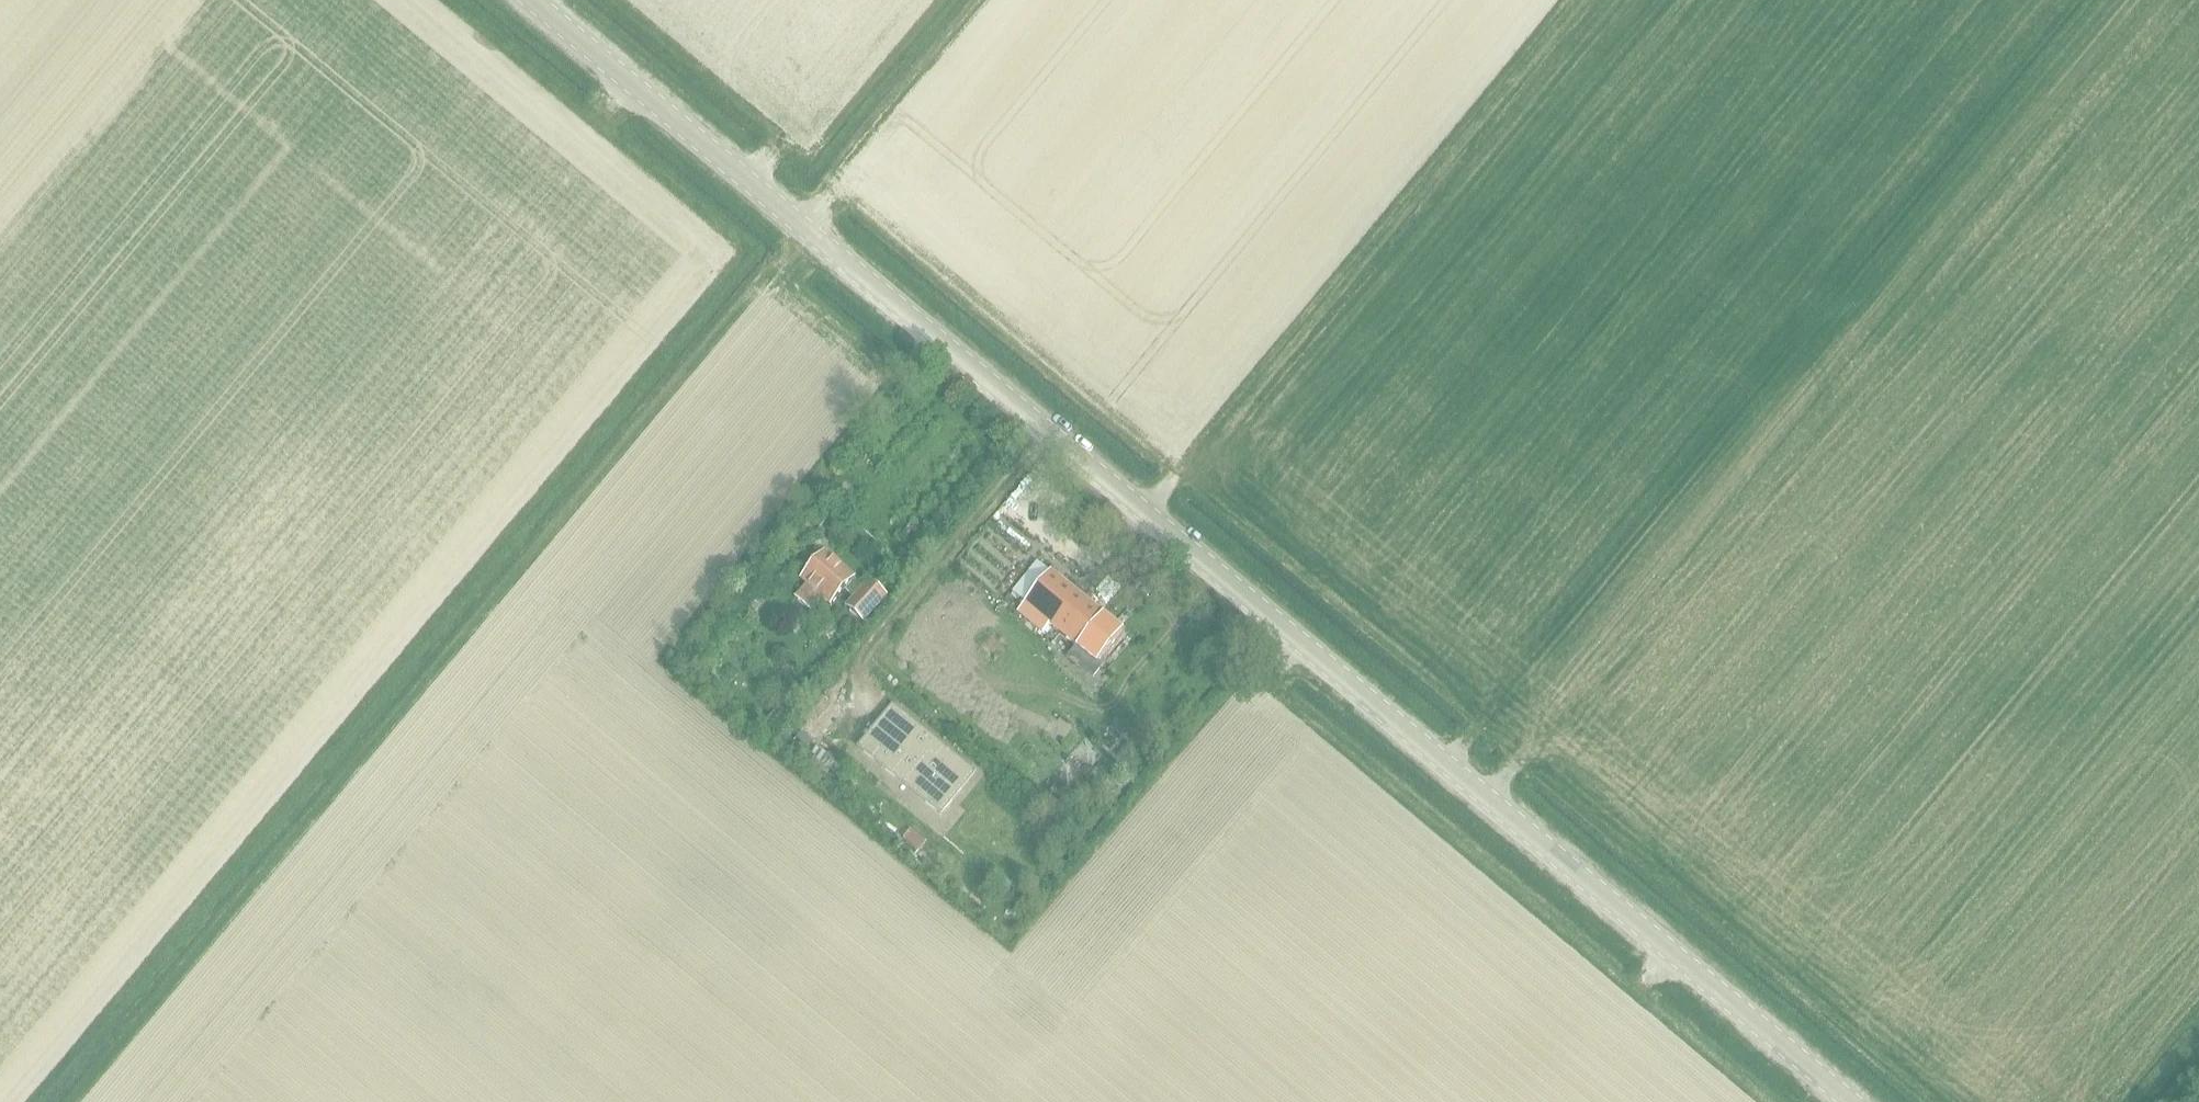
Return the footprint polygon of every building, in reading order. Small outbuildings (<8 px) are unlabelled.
[(862,623),(886,595),(869,580),(863,587),(823,552),(800,579),(806,585),(794,598),(808,610),(820,597),(830,606),(845,589),(854,597),(845,607),(862,623)] [(1106,663),(1099,657),(1122,629),(1051,573),(1018,613),(1044,634),(1050,626),(1073,644),(1060,663),(1072,673),(1076,667),(1084,673),(1081,677),(1089,683),(1106,663)] [(787,721),(793,714),(786,707),(779,714),(787,721)] [(882,719),(859,747),(906,786),(917,772),(933,785),(922,799),(940,814),(973,774),(892,707),(890,709),(891,710),(892,709),(912,725),(901,738),(882,722),(883,720),(882,719)] [(1068,790),(1061,798),(1071,807),(1078,798),(1068,790)] [(909,830),(902,839),(918,851),(925,842),(909,830)] [(995,871),(988,880),(1003,892),(1010,883),(995,871)]
